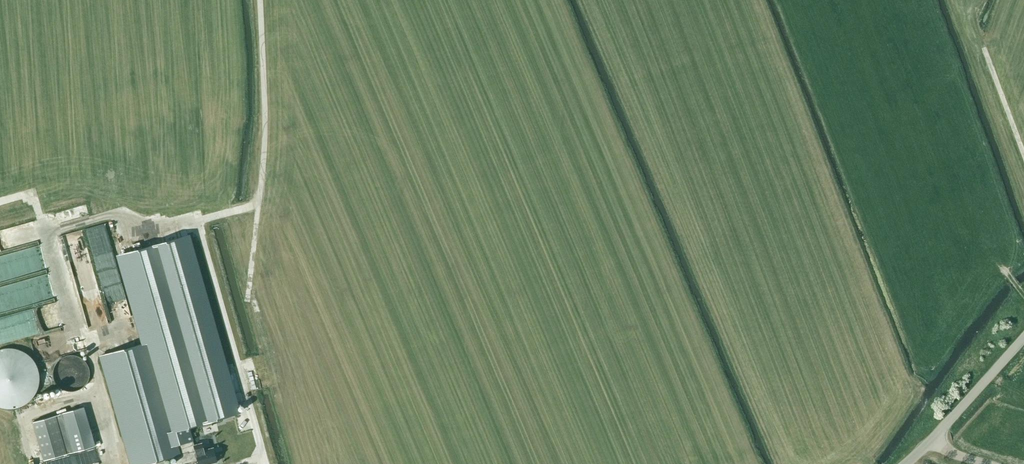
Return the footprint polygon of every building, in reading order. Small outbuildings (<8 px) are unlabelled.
[(84,305),(102,301),(98,288),(94,289),(93,285),(80,288),(84,305)] [(106,310),(94,311),(94,308),(90,308),(91,321),(107,321),(106,310)] [(177,463),(180,463),(197,459),(199,463),(208,463),(217,462),(213,447),(204,450),(202,443),(194,445),(189,426),(210,421),(187,332),(101,355),(131,463),(142,463),(175,455),(177,463)] [(39,385),(37,370),(30,356),(14,349),(6,351),(2,352),(4,352),(0,354),(0,407),(7,410),(17,408),(32,400),(39,385)] [(64,356),(61,358),(58,360),(56,363),(54,366),(53,369),(53,373),(53,377),(54,380),(56,383),(58,386),(61,388),(64,390),(68,391),(71,391),(75,391),(78,390),(81,388),(84,386),(86,383),(88,380),(89,377),(89,373),(89,369),(88,366),(86,363),(84,360),(81,358),(78,356),(75,355),(71,355),(68,355),(64,356)] [(84,407),(58,414),(70,453),(95,446),(84,407)] [(66,453),(55,415),(32,422),(43,460),(66,453)]
